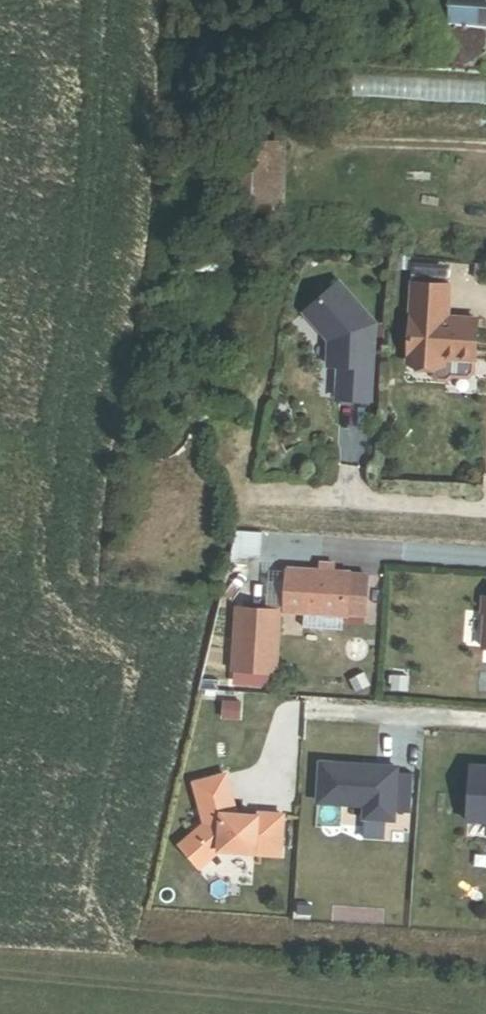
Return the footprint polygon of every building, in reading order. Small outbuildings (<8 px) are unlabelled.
[(449,23),(451,0),(438,0),(436,21),(449,23)] [(485,26),(485,0),(451,0),(449,23),(485,26)] [(235,215),(268,216),(271,145),(238,144),(235,215)] [(268,216),(287,216),(290,146),(271,145),(268,216)] [(369,399),(374,322),(338,281),(304,312),(328,340),(327,364),(337,365),(335,398),(369,399)] [(473,361),(477,318),(447,316),(450,284),(412,281),(405,362),(443,365),(444,358),(473,361)] [(259,561),(260,537),(236,536),(229,566),(245,570),(248,560),(259,561)] [(362,622),(365,583),(348,582),(348,580),(333,579),(333,571),(317,570),(316,578),(286,575),(283,620),(304,621),(304,633),(338,636),(339,623),(345,624),(345,621),(362,622)] [(235,631),(233,679),(275,681),(278,619),(236,617),(235,631)] [(235,631),(215,626),(198,696),(219,698),(235,631)] [(371,691),(364,673),(350,679),(357,697),(371,691)] [(395,768),(320,760),(315,799),(361,815),(387,817),(395,768)] [(472,771),(469,825),(485,826),(485,772),(472,771)] [(236,819),(224,780),(194,789),(206,829),(181,851),(200,873),(220,856),(255,857),(255,858),(281,859),(283,819),(257,818),(257,821),(236,819)]
